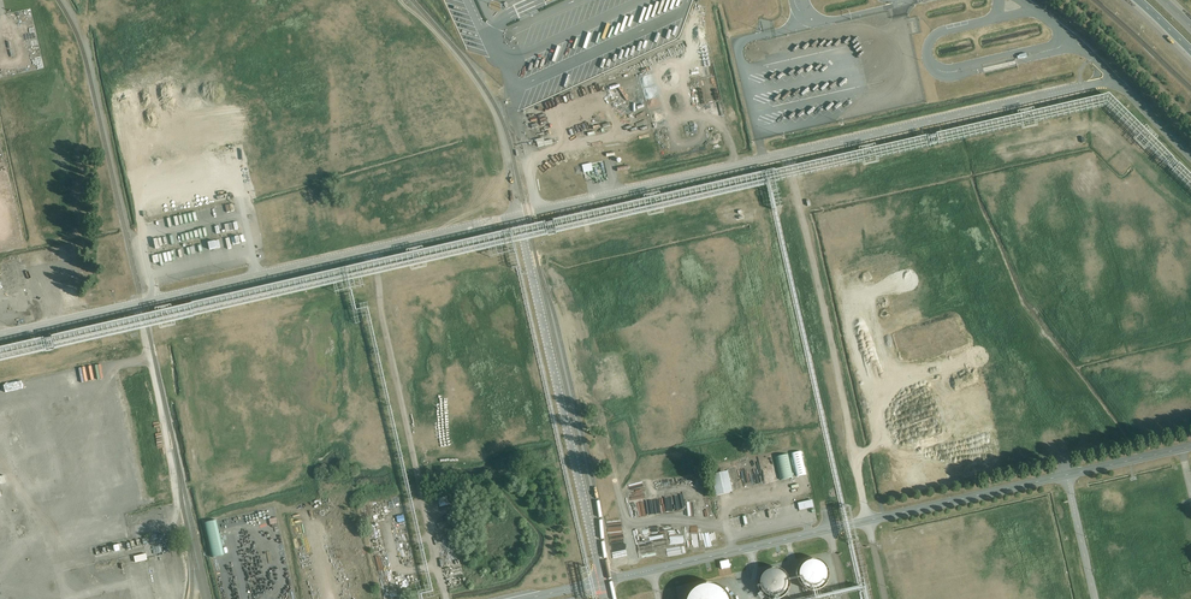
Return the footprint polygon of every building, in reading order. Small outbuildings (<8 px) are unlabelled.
[(1157,141),(1160,138),(1148,126),(1145,129),(1111,95),(1034,112),(1033,109),(1017,113),(1017,116),(876,149),(875,145),(858,149),(859,152),(775,172),(774,171),(764,174),(767,186),(777,184),(862,164),(863,168),(879,164),(878,161),(962,141),(1020,128),(1021,131),(1037,128),(1036,124),(1107,108),(1138,137),(1135,140),(1146,152),(1149,149),(1190,191),(1190,174),(1157,141)] [(544,139),(535,141),(536,143),(537,142),(538,148),(553,144),(552,141),(544,142),(544,139)] [(592,166),(591,164),(582,166),(584,173),(593,171),(592,166)] [(855,542),(859,540),(852,507),(846,508),(776,209),(783,208),(777,184),(767,186),(858,586),(821,595),(819,588),(823,585),(826,581),(827,577),(827,571),(824,566),(820,562),(813,561),(808,562),(804,564),(801,568),(799,572),(800,577),(802,582),(805,586),(808,587),(811,588),(813,597),(803,598),(826,598),(859,592),(861,598),(869,598),(855,542)] [(219,240),(208,242),(209,249),(220,248),(219,240)] [(801,451),(792,453),(797,477),(806,475),(801,451)] [(793,478),(788,454),(775,457),(780,481),(793,478)] [(733,492),(728,471),(711,475),(716,496),(733,492)] [(447,497),(438,499),(440,507),(449,505),(447,497)] [(812,500),(798,503),(799,510),(813,507),(812,500)] [(642,502),(636,503),(640,517),(645,515),(642,502)] [(437,523),(439,528),(453,524),(451,520),(437,523)] [(147,560),(146,554),(133,557),(135,563),(147,560)] [(780,596),(783,594),(785,591),(787,587),(788,583),(787,578),(785,575),(782,572),(777,570),(772,570),(767,571),(764,574),(761,577),(760,582),(761,586),(762,591),(765,595),(770,597),(774,598),(780,598),(780,596)] [(727,596),(725,593),(722,590),(719,588),(715,586),(711,585),(706,585),(701,586),(697,588),(694,590),(691,593),(689,597),(688,598),(728,598),(727,596)]
